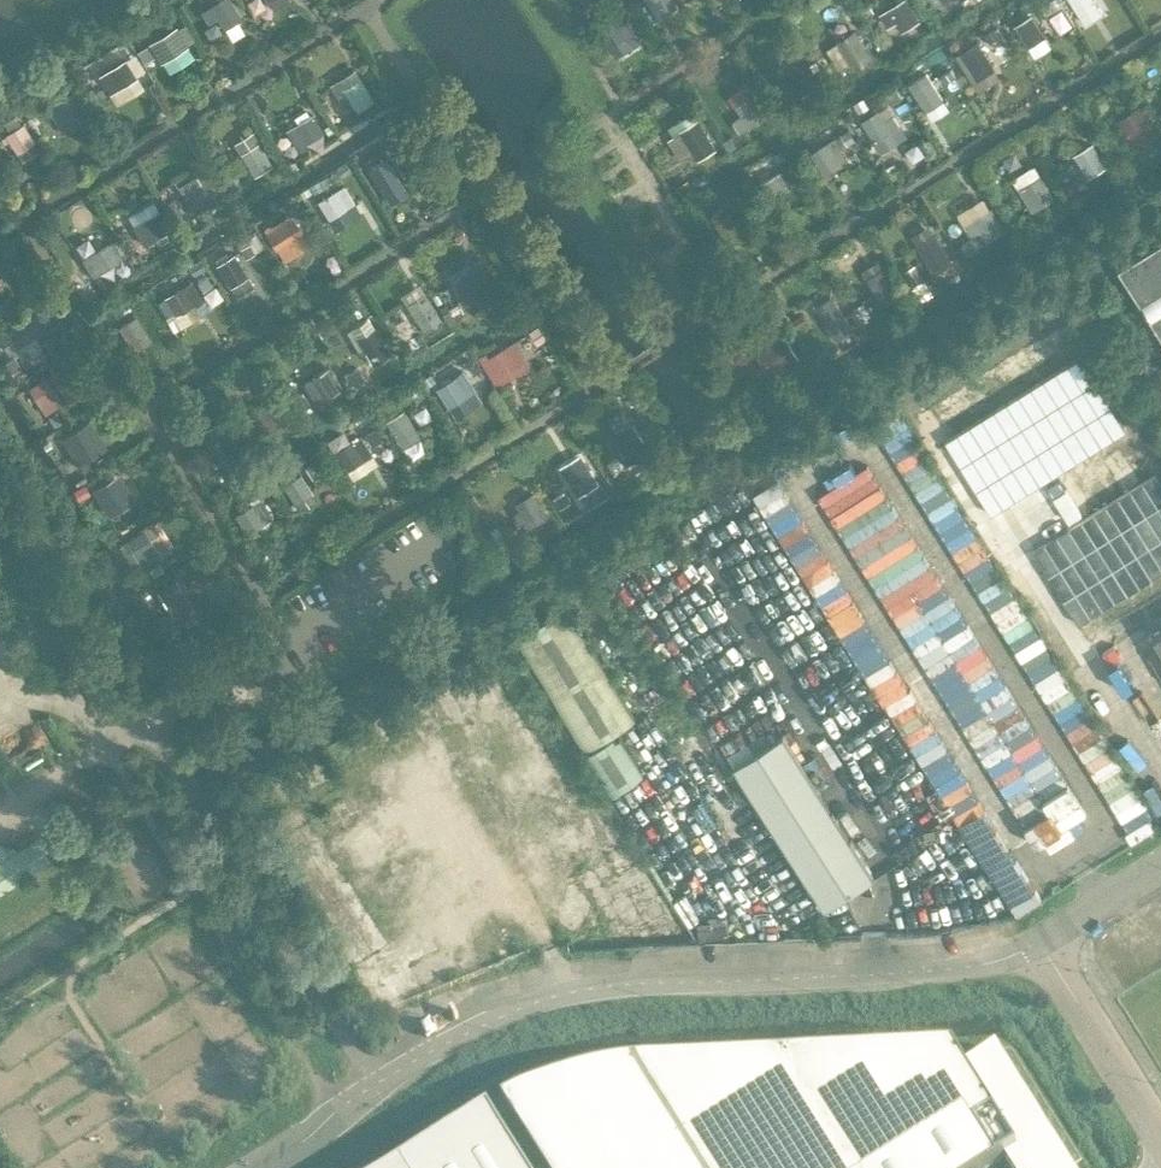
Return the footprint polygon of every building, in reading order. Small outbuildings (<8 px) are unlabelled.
[(234,0),(218,0),(203,10),(212,23),(220,17),(227,27),(244,16),(234,0)] [(672,0),(647,0),(658,17),(675,5),(672,0)] [(910,0),(904,0),(881,14),(889,27),(896,22),(901,31),(921,19),(910,0)] [(1096,0),(1071,0),(1080,14),(1097,3),(1096,0)] [(643,43),(621,9),(596,25),(618,59),(643,43)] [(1044,34),(1031,14),(1015,24),(1028,45),(1044,34)] [(191,43),(178,24),(151,41),(163,60),(191,43)] [(873,57),(855,28),(835,40),(853,69),(873,57)] [(993,66),(980,46),(977,40),(961,50),(977,76),(993,66)] [(137,78),(126,58),(99,74),(111,93),(137,78)] [(815,84),(802,64),(786,74),(799,94),(815,84)] [(375,98),(356,66),(329,82),(341,104),(350,99),(357,109),(375,98)] [(926,110),(944,99),(927,71),(908,82),(926,110)] [(87,107),(76,89),(49,106),(60,124),(87,107)] [(768,115),(754,92),(735,104),(741,115),(733,120),(741,132),(768,115)] [(1154,135),(1141,113),(1137,106),(1116,119),(1133,147),(1154,135)] [(891,130),(878,109),(862,120),(875,141),(891,130)] [(306,139),(322,129),(312,112),(296,122),(286,128),(301,152),(310,147),(306,139)] [(715,148),(698,118),(679,130),(697,159),(715,148)] [(36,140),(24,122),(6,134),(6,135),(2,137),(6,143),(10,140),(17,152),(36,140)] [(836,135),(827,141),(811,152),(824,173),(841,162),(834,152),(844,146),(836,135)] [(1107,165),(1093,142),(1073,155),(1087,177),(1107,165)] [(257,145),(241,155),(253,176),(270,166),(257,145)] [(403,183),(386,155),(368,167),(384,193),(403,183)] [(773,206),(796,192),(782,169),(759,183),(773,206)] [(234,174),(226,179),(232,189),(240,184),(234,174)] [(1055,198),(1040,174),(1017,188),(1032,212),(1055,198)] [(219,194),(208,177),(192,187),(202,204),(219,194)] [(355,202),(343,183),(319,199),(330,218),(355,202)] [(1003,228),(987,203),(969,214),(985,239),(1003,228)] [(167,230),(156,210),(134,223),(145,242),(167,230)] [(296,240),(284,221),(265,233),(277,252),(296,240)] [(935,272),(954,260),(935,231),(916,242),(935,272)] [(1120,261),(1160,326),(1160,236),(1120,261)] [(94,276),(118,262),(106,241),(82,256),(94,276)] [(248,275),(233,251),(216,262),(231,285),(248,275)] [(901,292),(885,266),(867,277),(883,304),(901,292)] [(495,297),(490,289),(477,267),(453,282),(471,311),(495,297)] [(196,305),(205,300),(192,279),(180,286),(166,295),(184,325),(202,314),(196,305)] [(444,317),(421,282),(401,294),(413,313),(423,330),(444,317)] [(848,326),(836,306),(830,296),(814,306),(820,316),(833,336),(848,326)] [(153,339),(138,312),(117,324),(133,350),(153,339)] [(23,317),(0,331),(0,335),(11,353),(35,338),(23,317)] [(375,326),(357,336),(363,348),(359,350),(364,358),(368,355),(373,363),(391,351),(375,326)] [(801,357),(786,335),(765,349),(780,371),(801,357)] [(531,364),(515,338),(487,354),(485,350),(479,354),(497,384),(531,364)] [(1081,355),(946,439),(991,513),(1126,429),(1081,355)] [(76,392),(59,365),(29,385),(46,412),(76,392)] [(339,383),(329,366),(312,377),(322,393),(339,383)] [(476,390),(465,371),(438,387),(449,406),(476,390)] [(288,418),(277,399),(261,408),(272,428),(288,418)] [(421,436),(404,408),(387,419),(403,446),(421,436)] [(650,450),(632,422),(609,438),(627,465),(650,450)] [(223,423),(206,433),(207,434),(221,457),(238,447),(223,423)] [(81,426),(65,436),(80,460),(97,450),(81,426)] [(365,458),(373,453),(362,435),(335,451),(346,470),(365,458)] [(601,480),(587,456),(563,471),(577,495),(601,480)] [(314,490),(303,471),(284,483),(295,501),(314,490)] [(107,485),(91,495),(106,520),(122,510),(107,485)] [(547,516),(532,492),(516,502),(521,509),(516,512),(526,529),(547,516)] [(262,521),(252,504),(235,514),(246,531),(262,521)] [(161,553),(146,527),(121,541),(137,568),(161,553)] [(192,604),(176,577),(158,588),(174,615),(192,604)] [(635,716),(566,603),(514,635),(584,748),(612,792),(643,772),(620,736),(616,738),(614,734),(604,739),(603,736),(635,716)] [(875,877),(784,731),(734,763),(825,907),(875,877)] [(52,861),(37,838),(0,862),(0,893),(52,861)] [(1035,888),(1010,904),(1017,914),(1041,899),(1035,888)] [(729,935),(727,921),(698,926),(700,939),(729,935)] [(503,1110),(540,1167),(1001,1167),(1007,1164),(1009,1167),(1070,1167),(997,1051),(965,1071),(954,1055),(655,1070),(635,1072),(609,1075),(587,1080),(566,1085),(545,1092),(525,1100),(503,1110)] [(489,1116),(405,1167),(522,1167),(489,1116)]
